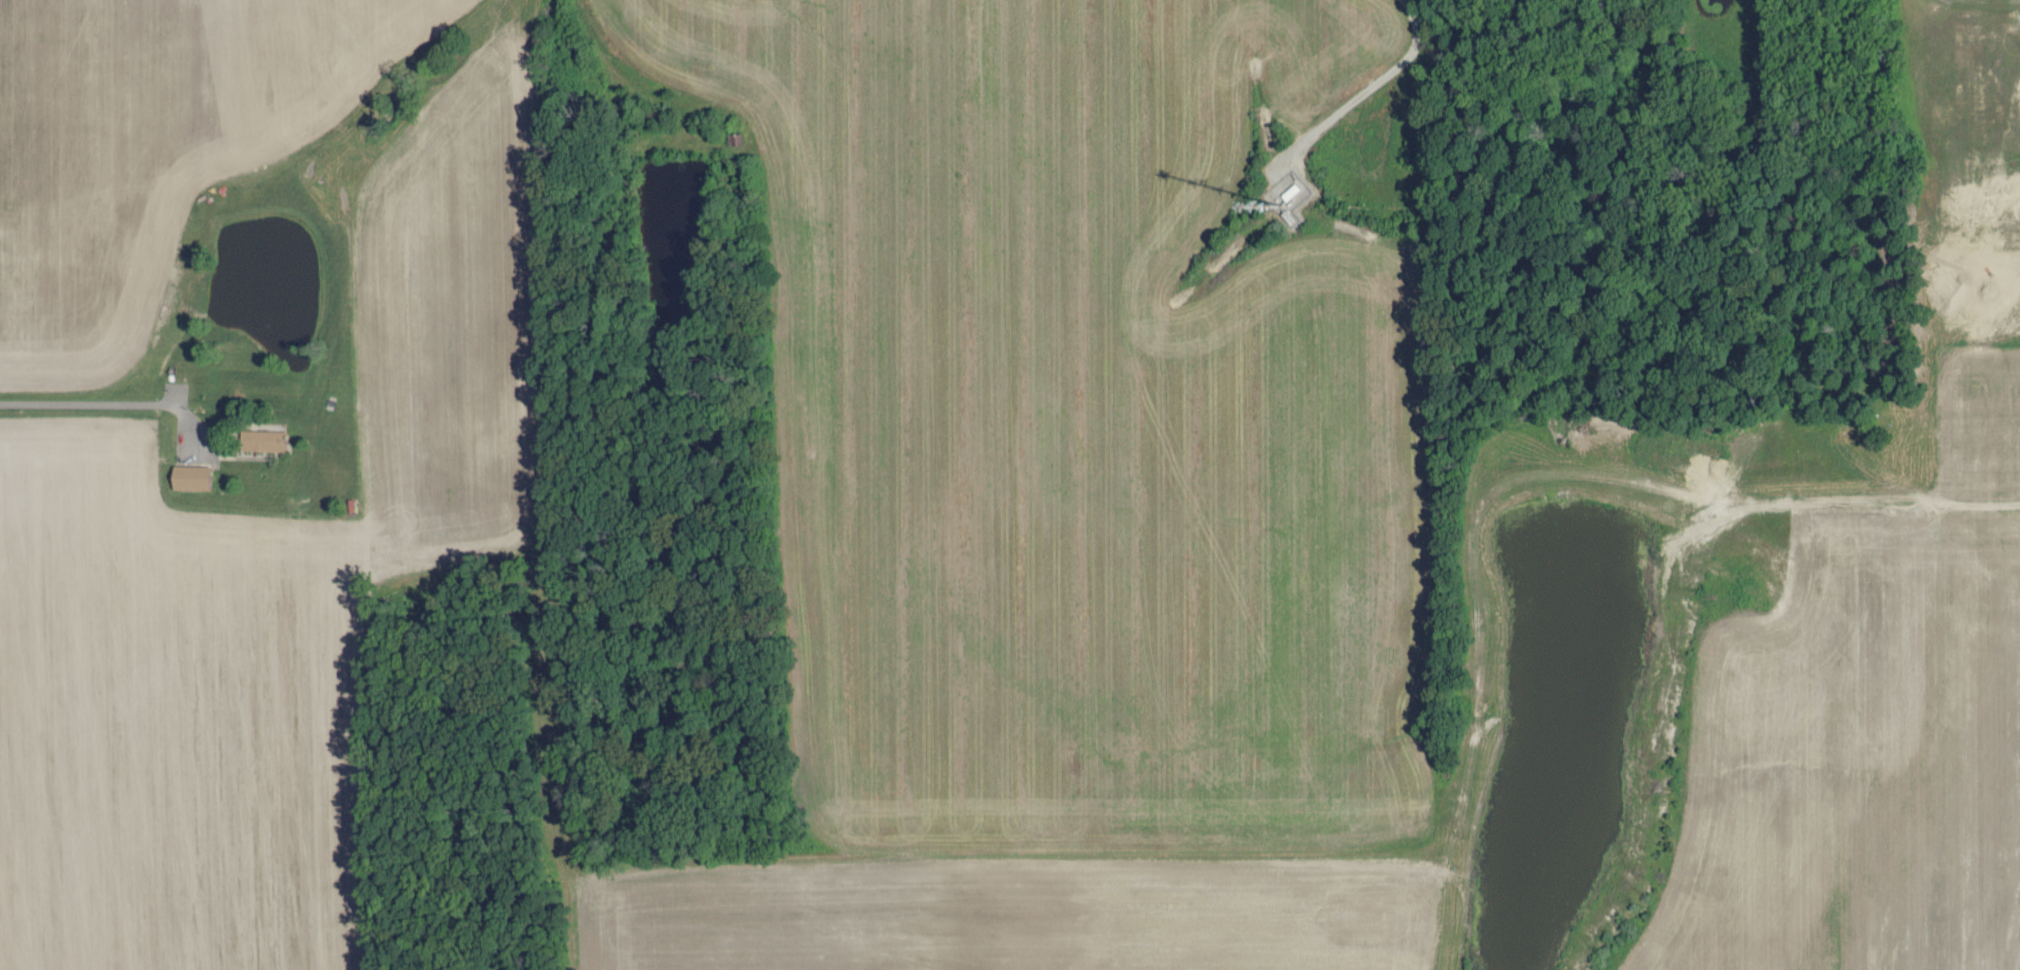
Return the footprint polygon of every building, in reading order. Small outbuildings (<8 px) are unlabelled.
[(239,447),(283,449),(284,429),(239,428),(239,447)] [(209,464),(171,463),(171,487),(208,488),(209,464)]
